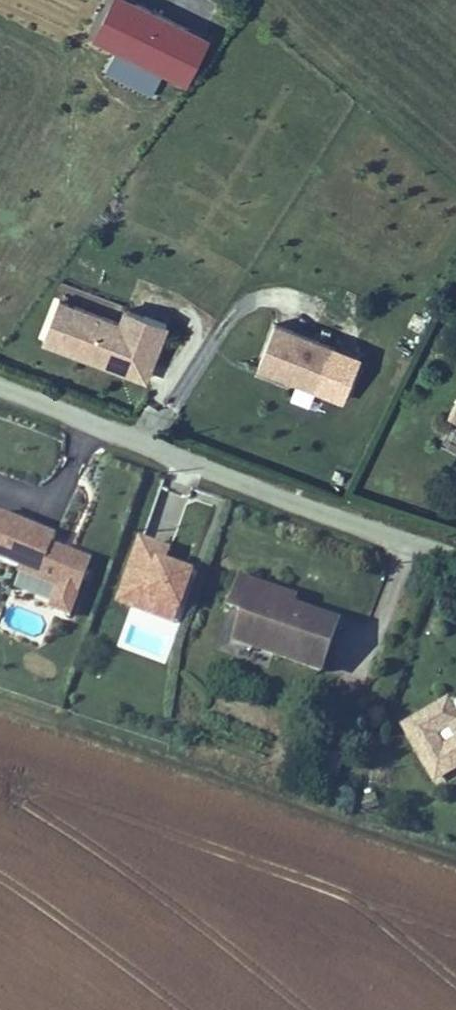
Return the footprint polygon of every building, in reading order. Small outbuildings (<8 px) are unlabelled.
[(184,31),(121,0),(116,0),(94,42),(117,54),(121,45),(165,68),(184,31)] [(121,45),(117,54),(185,88),(207,43),(184,31),(165,68),(121,45)] [(118,323),(59,301),(42,347),(104,371),(111,353),(150,367),(166,326),(123,309),(118,323)] [(315,395),(331,354),(274,332),(258,373),(315,395)] [(143,385),(150,367),(111,353),(104,371),(143,385)] [(57,553),(62,542),(0,519),(0,562),(29,573),(27,578),(65,593),(58,613),(76,620),(96,568),(57,553)] [(170,557),(174,546),(142,533),(116,600),(179,624),(201,569),(170,557)] [(227,615),(241,620),(246,604),(286,617),(288,612),(290,604),(237,586),(227,615)] [(232,647),(318,676),(334,627),(288,612),(286,617),(246,604),(241,620),(232,647)] [(400,729),(433,787),(455,772),(455,717),(447,702),(400,729)]
